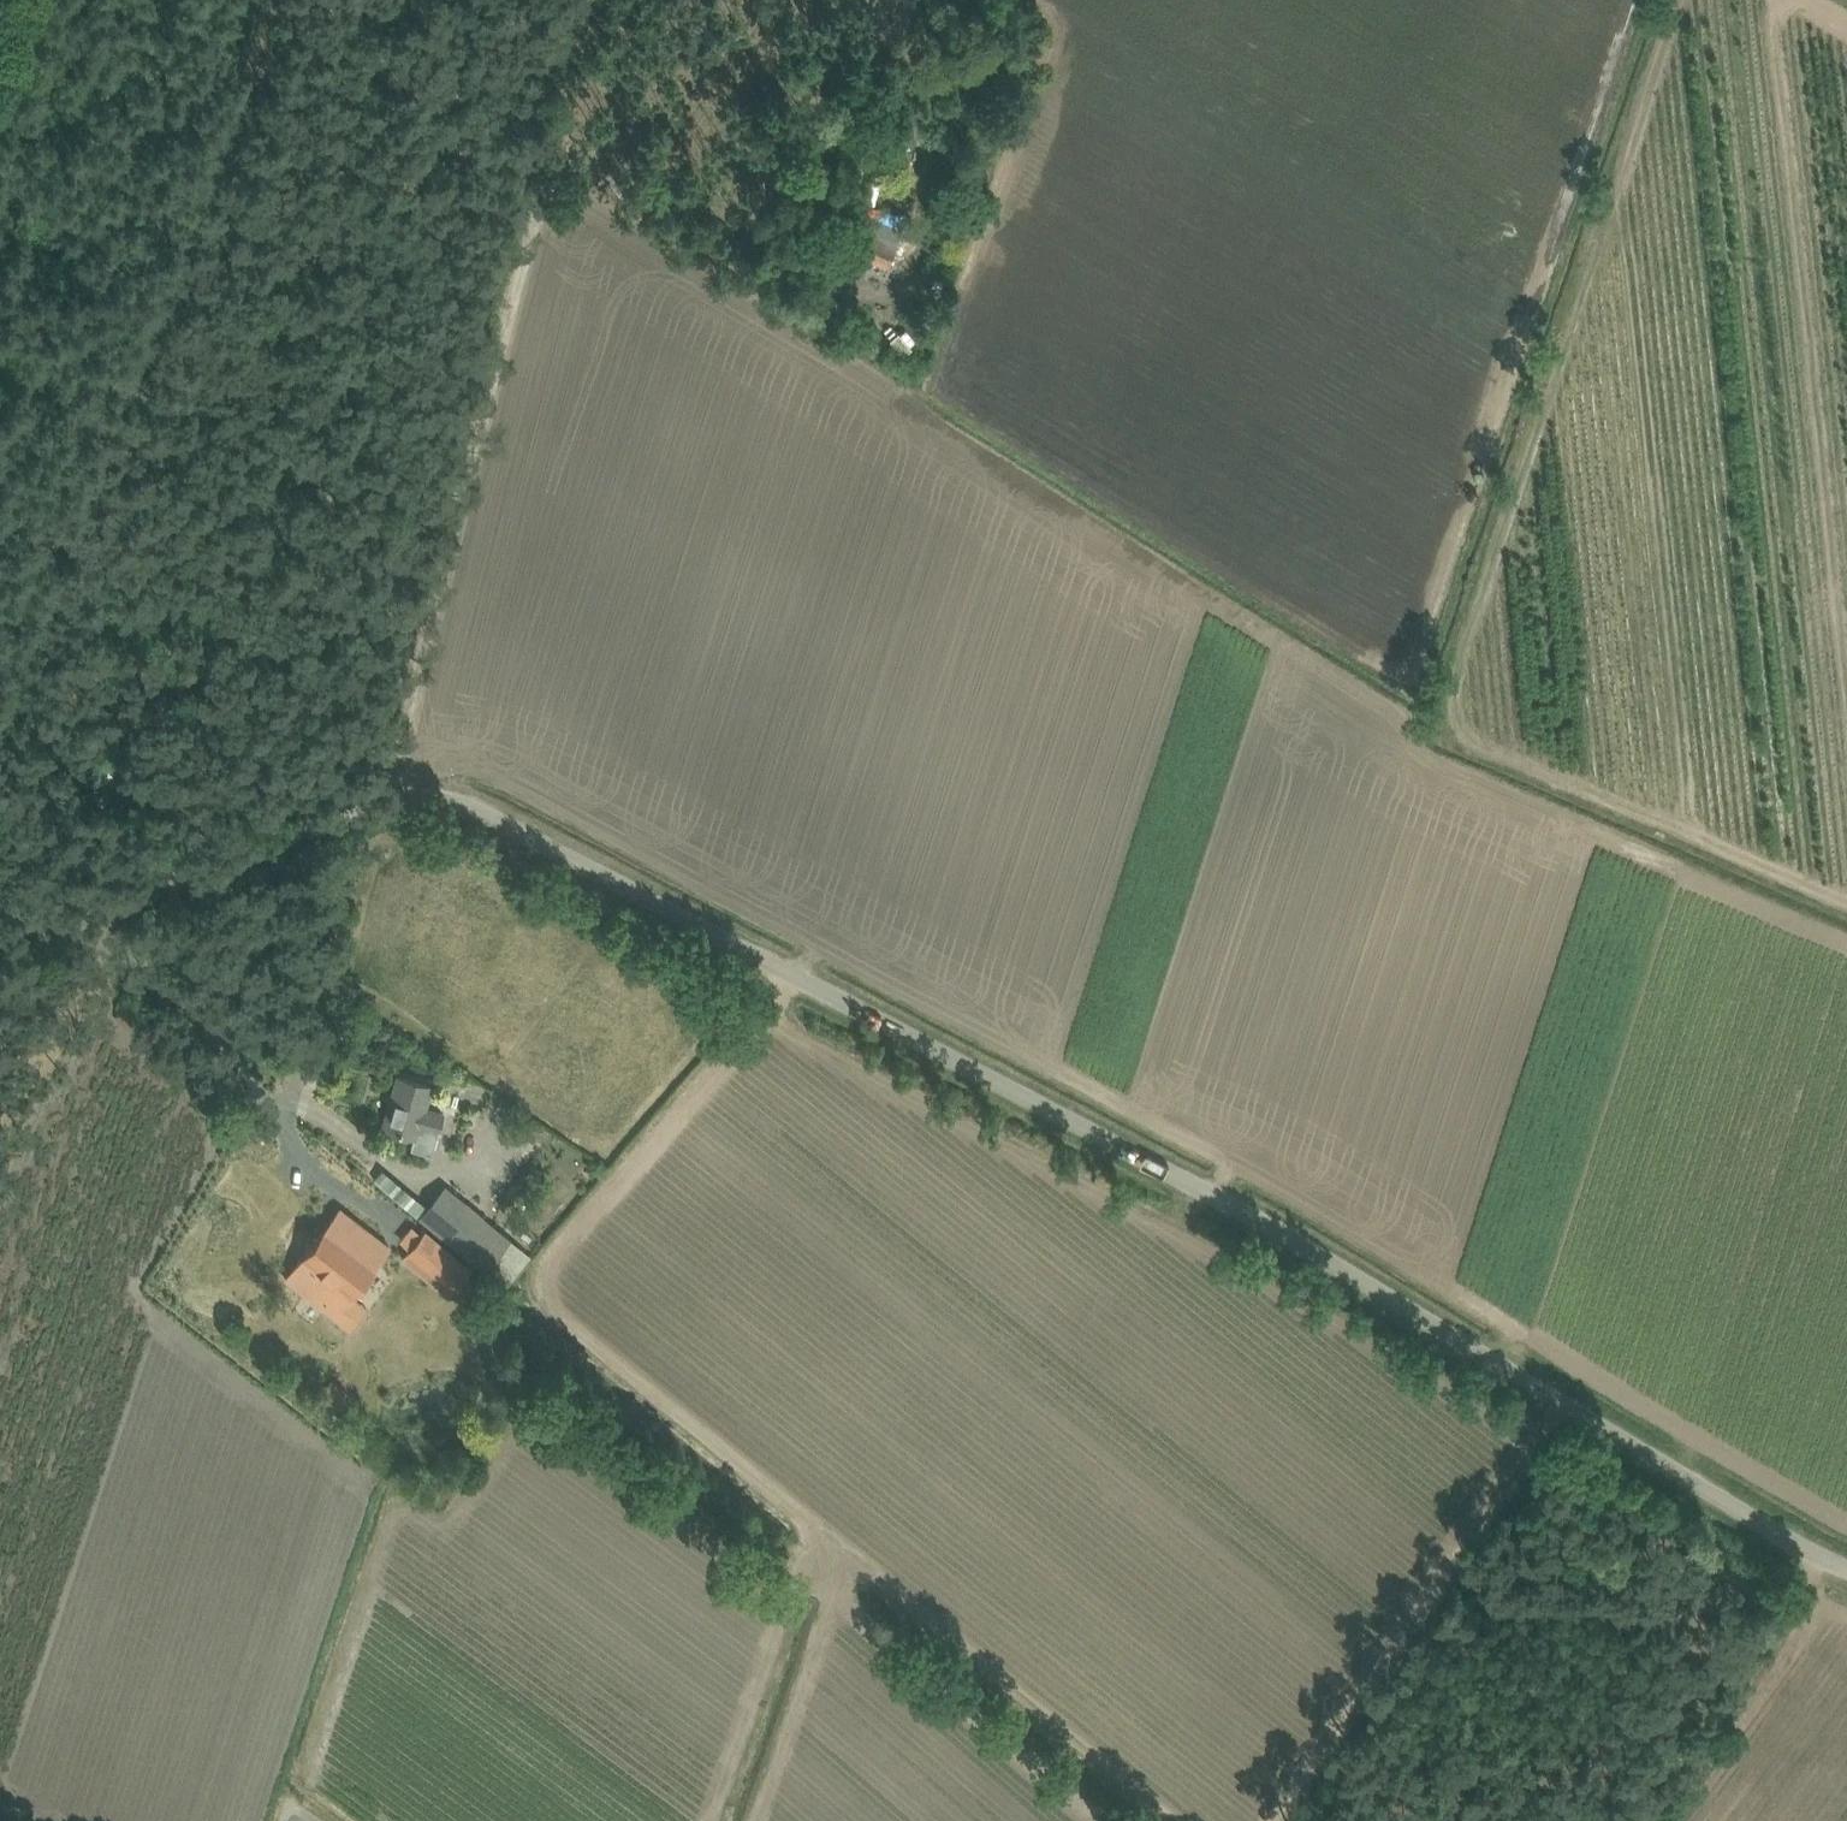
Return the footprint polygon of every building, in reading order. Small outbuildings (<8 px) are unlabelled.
[(871,227),(870,229),(853,223),(849,234),(866,240),(860,254),(887,264),(898,237),(871,227)] [(383,1125),(405,1132),(413,1134),(409,1146),(431,1152),(434,1140),(435,1141),(443,1113),(425,1107),(432,1085),(398,1075),(383,1125)] [(510,1237),(445,1184),(443,1183),(418,1215),(483,1269),(510,1237)] [(388,1244),(359,1222),(340,1207),(286,1278),(350,1328),(366,1307),(350,1294),(388,1244)] [(425,1228),(406,1252),(435,1276),(445,1264),(462,1279),(472,1267),(454,1252),(451,1250),(425,1228)]
